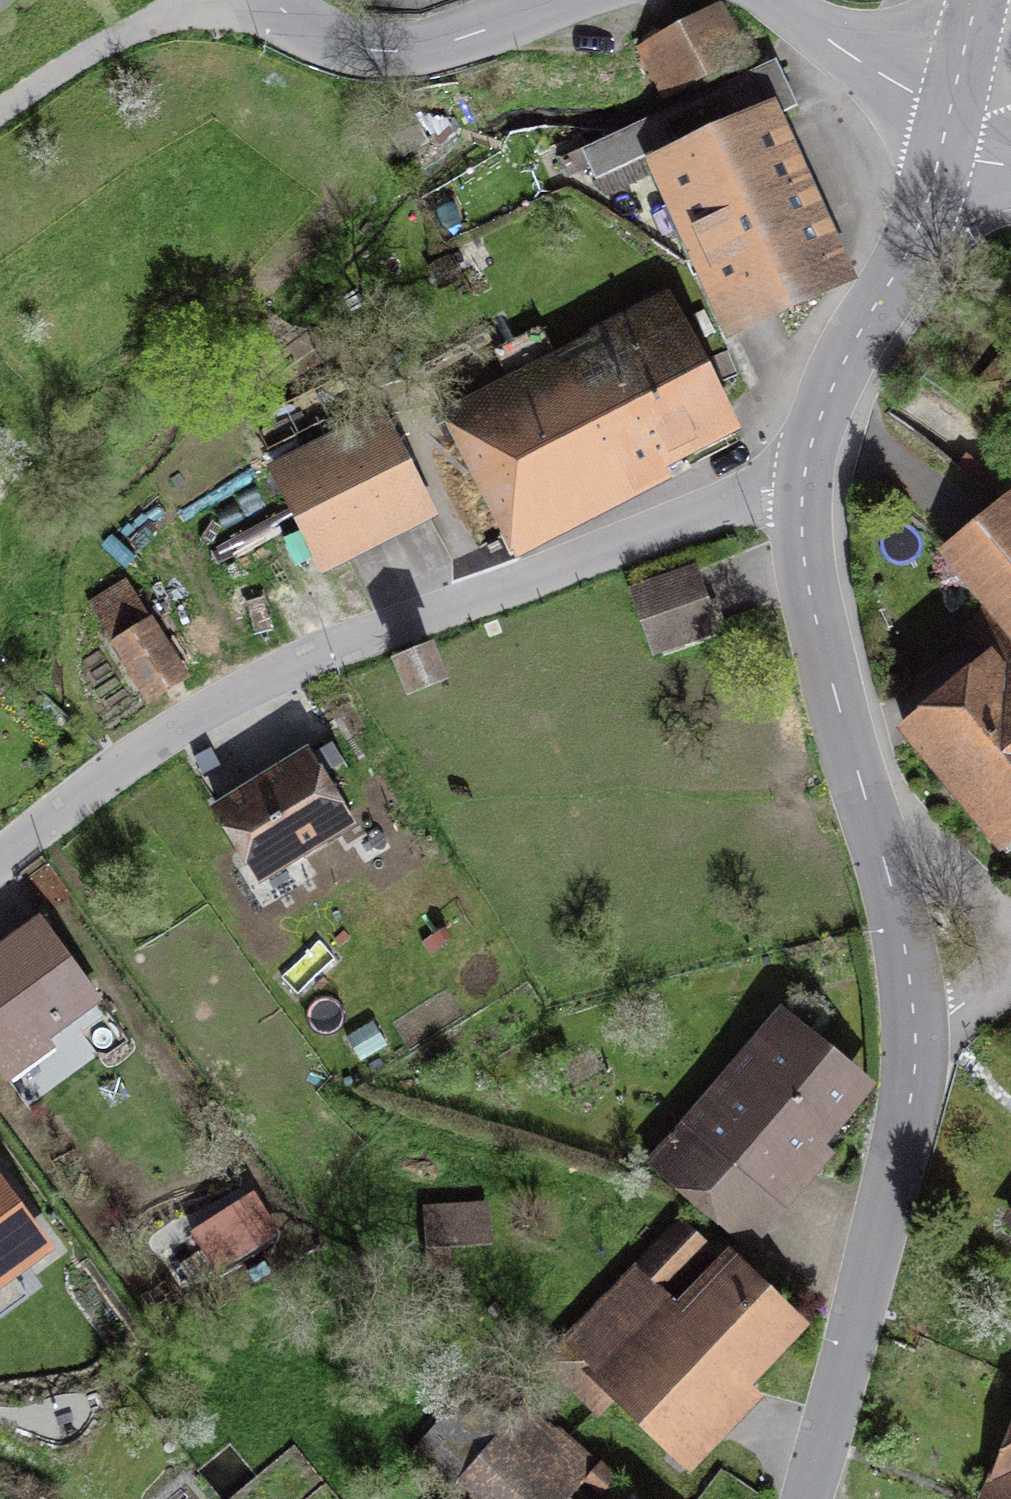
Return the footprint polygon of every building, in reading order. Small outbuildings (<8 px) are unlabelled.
[(634,47),(663,106),(749,64),(720,5),(634,47)] [(602,202),(649,181),(726,349),(858,288),(780,118),(799,109),(776,61),(579,151),(602,202)] [(438,416),(513,564),(673,483),(668,472),(741,435),(671,298),(438,416)] [(314,567),(319,578),(437,518),(383,412),(265,472),(300,540),(281,550),(295,577),(314,567)] [(894,734),(1000,863),(1010,853),(1010,496),(936,558),(981,613),(962,628),(987,658),(894,734)] [(720,633),(697,565),(627,589),(650,657),(720,633)] [(148,708),(190,682),(128,579),(86,604),(148,708)] [(447,689),(433,652),(390,668),(404,705),(447,689)] [(356,828),(308,751),(209,812),(257,889),(356,828)] [(205,785),(223,775),(211,755),(194,765),(205,785)] [(291,901),(298,895),(299,885),(292,877),(282,876),(275,883),(274,893),(280,901),(291,901)] [(103,1005),(39,919),(0,948),(0,1078),(7,1087),(57,1050),(52,1043),(103,1005)] [(431,940),(439,949),(451,939),(444,930),(431,940)] [(836,1159),(826,1151),(877,1091),(780,1009),(643,1169),(750,1260),(836,1159)] [(342,1036),(357,1063),(386,1047),(371,1020),(342,1036)] [(569,1095),(602,1078),(591,1055),(557,1072),(569,1095)] [(2,1331),(36,1307),(18,1282),(53,1257),(0,1185),(0,1328),(2,1331)] [(491,1252),(489,1203),(423,1206),(426,1271),(451,1270),(451,1254),(491,1252)] [(1001,1224),(1010,1231),(1010,1210),(1001,1224)] [(269,1239),(255,1216),(196,1252),(211,1275),(269,1239)] [(612,1406),(689,1480),(764,1402),(754,1393),(810,1334),(728,1255),(676,1309),(667,1300),(714,1252),(680,1219),(539,1365),(598,1421),(612,1406)] [(618,1481),(561,1430),(553,1439),(521,1411),(505,1428),(465,1393),(411,1455),(461,1498),(574,1498),(586,1485),(601,1498),(602,1498),(618,1481)] [(979,1498),(1010,1498),(1010,1429),(995,1469),(992,1468),(979,1498)]
